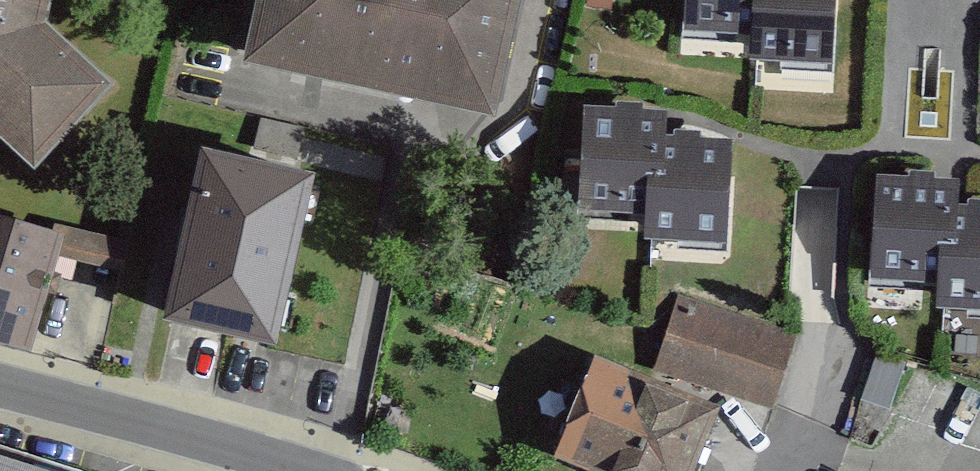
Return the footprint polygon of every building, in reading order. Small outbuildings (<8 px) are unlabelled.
[(30,174),(117,90),(44,26),(51,0),(0,0),(0,147),(30,174)] [(244,55),(493,105),(515,0),(255,0),(244,55)] [(686,21),(751,23),(751,51),(833,53),(835,0),(687,0),(686,21)] [(666,101),(584,99),(581,200),(646,202),(645,229),(728,232),(731,130),(665,128),(666,101)] [(316,177),(203,152),(165,324),(278,349),(316,177)] [(876,166),(872,267),(938,269),(937,297),(979,298),(979,196),(957,195),(957,168),(876,166)] [(32,354),(66,237),(0,218),(0,345),(32,354)] [(63,258),(123,273),(130,242),(70,228),(63,258)] [(678,292),(651,372),(720,394),(771,411),(797,331),(678,292)] [(579,454),(622,470),(690,470),(720,394),(651,372),(617,356),(579,454)] [(0,437),(0,470),(105,470),(0,437)]
